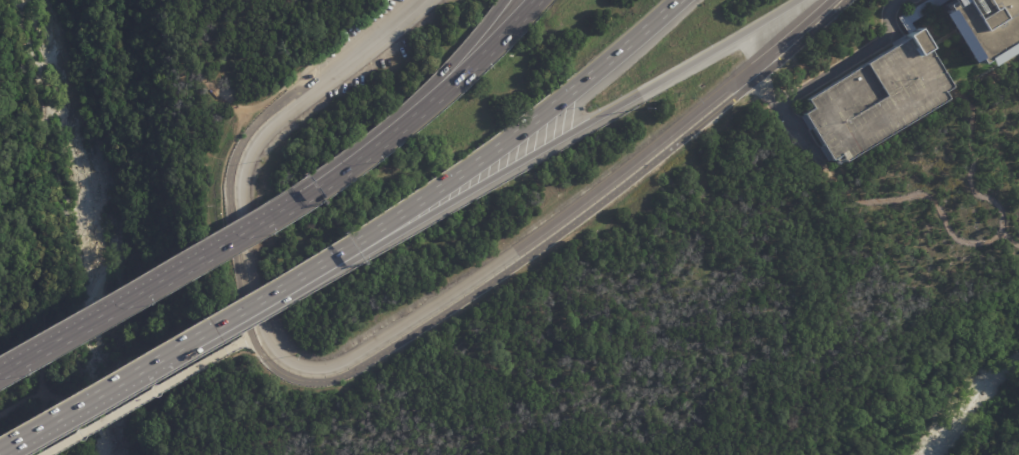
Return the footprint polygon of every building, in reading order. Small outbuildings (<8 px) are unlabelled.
[(951,1),(950,0),(1018,0),(1018,37),(978,62),(943,6),(951,1)] [(805,99),(915,32),(948,85),(940,90),(944,98),(832,167),(800,114),(810,107),(805,99)]
